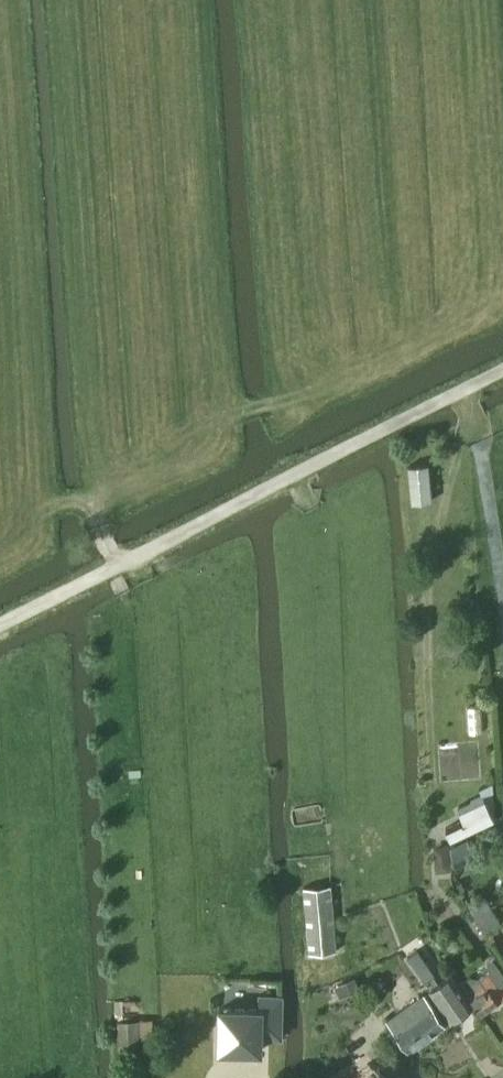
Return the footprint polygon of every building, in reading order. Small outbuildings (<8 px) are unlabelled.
[(464,818),(446,826),(452,838),(494,818),(496,817),(493,782),(479,788),(482,795),(458,807),(464,818)] [(451,858),(435,858),(436,870),(451,870),(451,858)] [(336,949),(331,885),(304,887),(309,952),(336,949)] [(490,908),(484,899),(471,907),(476,919),(484,931),(499,922),(490,908)] [(436,976),(417,950),(408,957),(453,1019),(471,1006),(449,975),(439,983),(435,977),(436,976)] [(481,978),(470,976),(459,984),(480,1014),(502,997),(502,989),(501,986),(502,984),(502,974),(495,963),(488,968),(491,972),(481,978)] [(361,988),(355,976),(335,986),(340,998),(361,988)] [(444,1024),(423,994),(388,1019),(409,1049),(444,1024)] [(282,996),(260,996),(259,1010),(219,1010),(218,1052),(260,1052),(261,1038),(281,1038),(282,996)] [(139,1024),(139,1020),(118,1021),(119,1051),(156,1049),(154,1023),(139,1024)] [(380,1068),(368,1077),(388,1077),(380,1068)]
